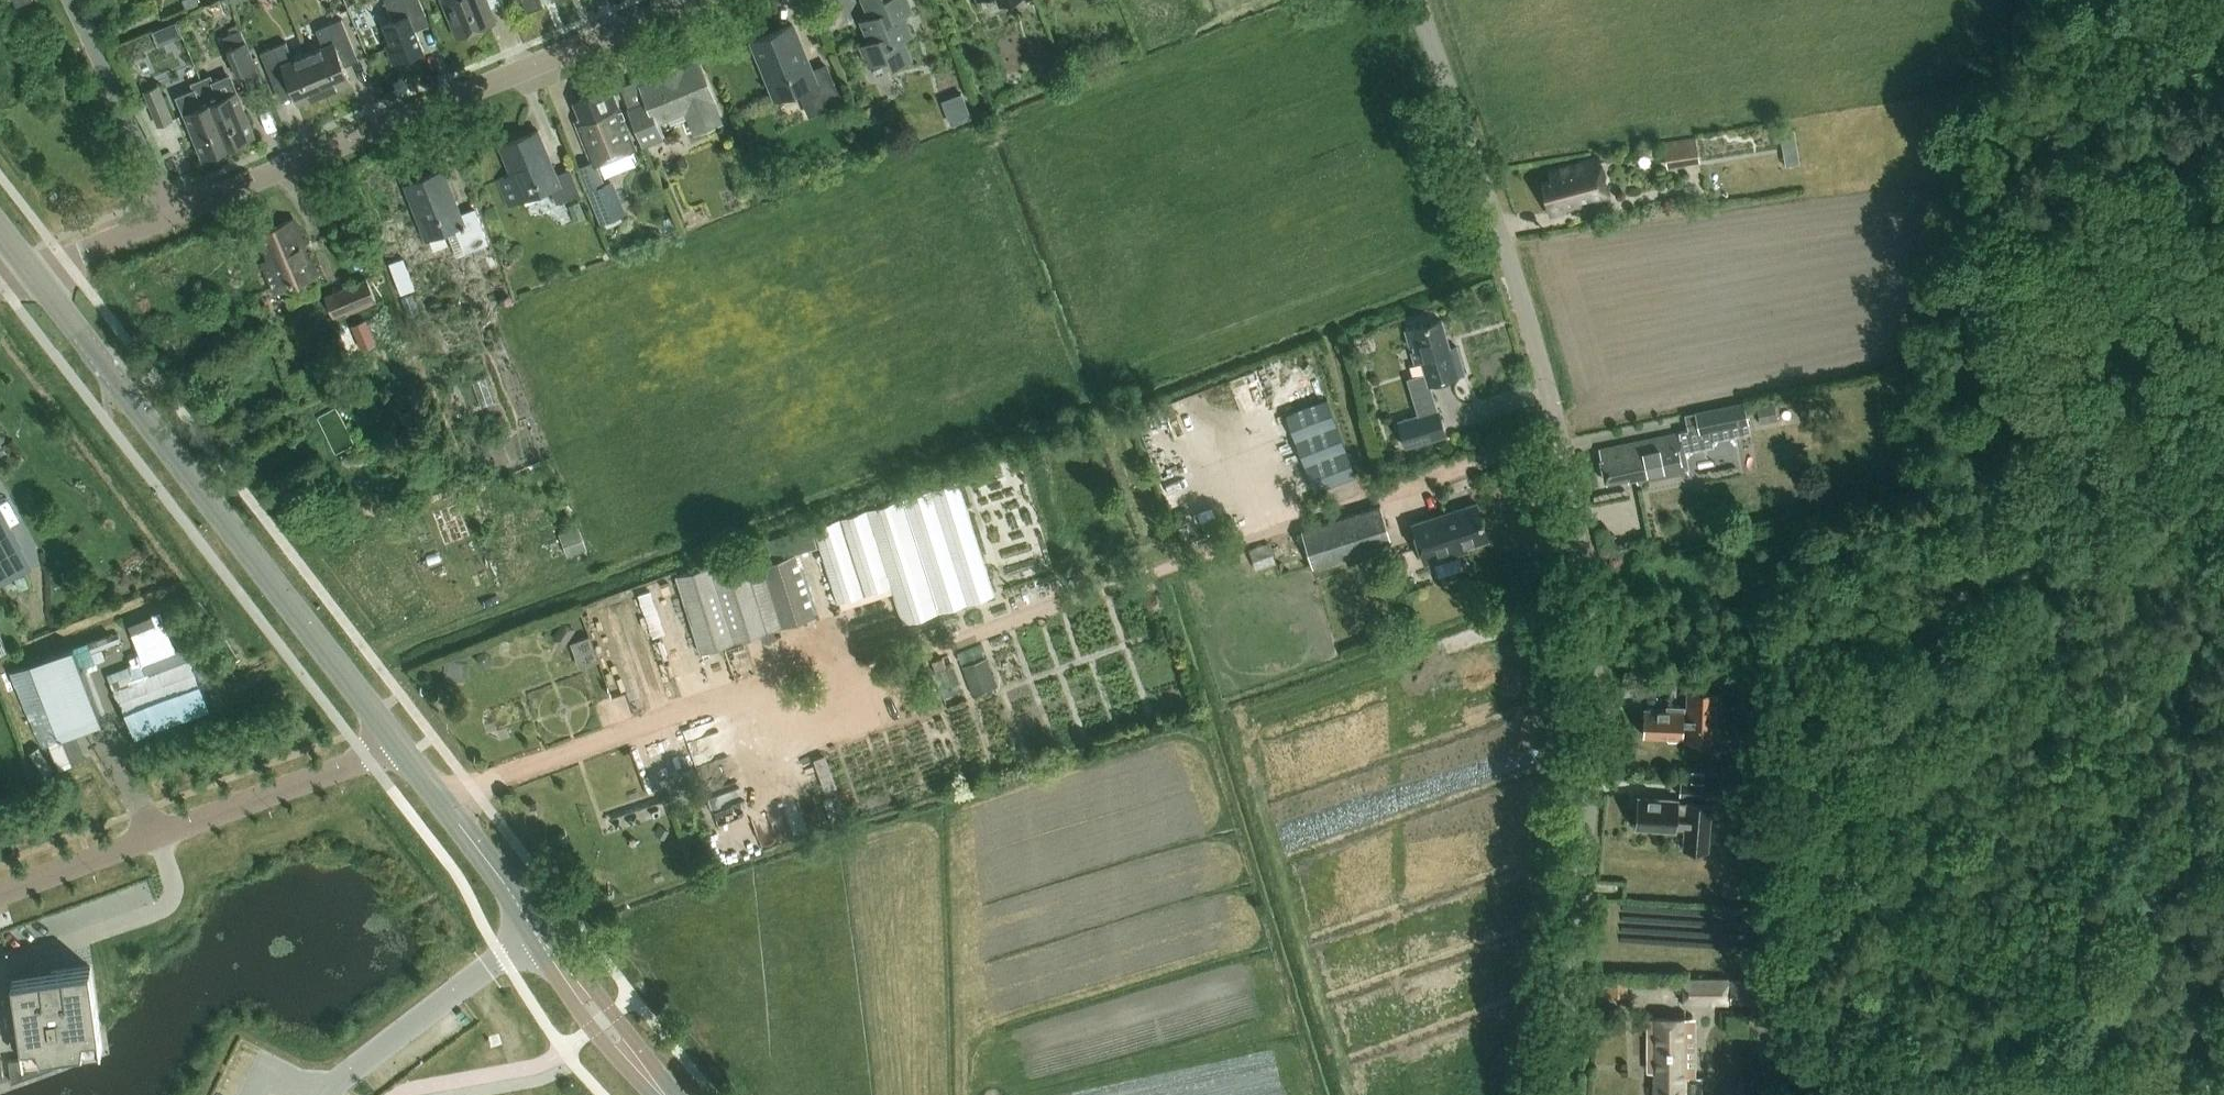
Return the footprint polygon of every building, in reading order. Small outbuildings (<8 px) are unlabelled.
[(426,15),(420,0),(385,0),(394,21),(384,25),(392,43),(387,45),(395,64),(424,51),(412,21),(426,15)] [(458,37),(495,22),(486,0),(442,0),(458,37)] [(529,9),(545,2),(545,0),(525,0),(529,9)] [(914,11),(909,0),(864,0),(870,16),(861,20),(870,40),(861,44),(870,66),(888,58),(893,68),(913,60),(904,39),(913,35),(905,15),(914,11)] [(154,27),(160,46),(186,38),(180,19),(154,27)] [(309,53),(324,92),(351,81),(340,56),(354,50),(342,19),(316,30),(323,47),(309,53)] [(818,112),(842,102),(827,66),(812,72),(793,25),(752,42),(776,98),(807,85),(818,112)] [(263,83),(261,79),(240,28),(224,35),(227,44),(226,45),(237,71),(242,69),(250,89),(263,83)] [(298,103),(324,92),(309,53),(293,59),(286,42),(260,53),(273,83),(287,77),(298,103)] [(1057,56),(1045,61),(1050,74),(1062,69),(1057,56)] [(703,128),(722,121),(713,99),(716,98),(702,63),(680,72),(678,67),(660,73),(662,78),(645,85),(651,100),(631,108),(644,144),(665,136),(659,120),(694,106),(703,128)] [(230,78),(214,84),(213,82),(204,86),(228,147),(254,136),(237,93),(236,93),(230,78)] [(174,118),(159,83),(144,90),(158,125),(174,118)] [(179,98),(185,114),(184,114),(202,157),(228,147),(204,86),(193,90),(194,92),(179,98)] [(577,122),(588,148),(595,165),(635,149),(628,132),(615,101),(614,101),(609,88),(577,101),(584,119),(577,122)] [(960,94),(942,100),(952,125),(969,119),(960,94)] [(500,147),(512,175),(499,181),(510,207),(551,190),(557,204),(581,194),(571,169),(556,175),(538,131),(500,147)] [(1663,142),(1667,166),(1699,161),(1695,137),(1663,142)] [(1586,207),(1611,200),(1599,157),(1550,171),(1552,180),(1542,182),(1551,214),(1568,210),(1566,204),(1584,199),(1586,207)] [(465,253),(489,244),(475,209),(460,214),(443,170),(405,184),(427,239),(456,228),(465,253)] [(612,179),(587,189),(600,223),(626,213),(612,179)] [(275,291),(318,274),(294,219),(260,235),(269,260),(263,262),(275,291)] [(389,262),(401,293),(415,287),(404,257),(389,262)] [(367,277),(326,294),(335,316),(346,311),(347,313),(376,301),(367,277)] [(1416,362),(1422,360),(1426,373),(1410,378),(1421,415),(1399,421),(1407,447),(1447,435),(1439,410),(1431,384),(1465,374),(1457,346),(1450,348),(1442,320),(1406,330),(1416,362)] [(359,327),(354,329),(363,350),(375,345),(365,321),(358,324),(359,327)] [(1336,396),(1294,410),(1319,484),(1361,469),(1336,396)] [(1804,400),(1796,402),(1798,414),(1806,413),(1804,400)] [(1745,401),(1696,411),(1700,432),(1749,422),(1745,401)] [(1774,403),(1757,406),(1761,422),(1777,419),(1774,403)] [(1638,483),(1680,475),(1689,473),(1681,433),(1600,449),(1606,481),(1636,475),(1638,483)] [(959,480),(903,498),(813,526),(838,603),(891,586),(903,624),(939,612),(995,595),(959,480)] [(1009,485),(984,491),(1006,584),(1031,578),(1009,485)] [(1466,547),(1488,540),(1477,503),(1413,523),(1426,564),(1468,551),(1466,547)] [(1392,542),(1380,504),(1302,528),(1313,566),(1392,542)] [(21,548),(0,506),(0,559),(21,548)] [(578,527),(560,535),(568,556),(587,549),(579,530),(578,527)] [(796,553),(818,546),(812,527),(745,548),(751,568),(761,565),(780,628),(816,617),(796,553)] [(1249,549),(1256,569),(1276,563),(1269,542),(1249,549)] [(701,653),(768,632),(744,555),(676,576),(701,653)] [(554,638),(565,645),(575,630),(564,622),(554,638)] [(8,651),(0,630),(0,654),(8,651)] [(574,638),(580,664),(600,659),(593,633),(574,638)] [(142,660),(147,674),(194,659),(189,645),(142,660)] [(936,670),(946,666),(942,657),(932,660),(936,670)] [(986,657),(962,666),(973,693),(996,685),(986,657)] [(135,667),(111,671),(113,685),(138,680),(135,667)] [(1683,737),(1682,745),(1720,747),(1722,690),(1681,688),(1681,706),(1668,705),(1667,708),(1645,707),(1644,735),(1683,737)] [(66,764),(86,755),(76,730),(55,739),(66,764)] [(1692,770),(1691,780),(1704,781),(1705,771),(1692,770)] [(1716,783),(1681,781),(1680,795),(1715,798),(1716,783)] [(1697,814),(1698,801),(1678,799),(1639,796),(1637,827),(1675,830),(1677,813),(1697,814)] [(1708,844),(1707,898),(1740,899),(1742,845),(1708,844)] [(52,972),(13,978),(24,1057),(9,1059),(12,1082),(57,1065),(55,1052),(84,1048),(85,1034),(100,1032),(91,967),(52,972)] [(1779,978),(1683,977),(1682,1002),(1762,1003),(1762,1000),(1779,1000),(1779,978)] [(1702,1077),(1694,1077),(1694,1018),(1686,1018),(1649,1018),(1649,1066),(1657,1066),(1657,1094),(1702,1094),(1702,1077)]
